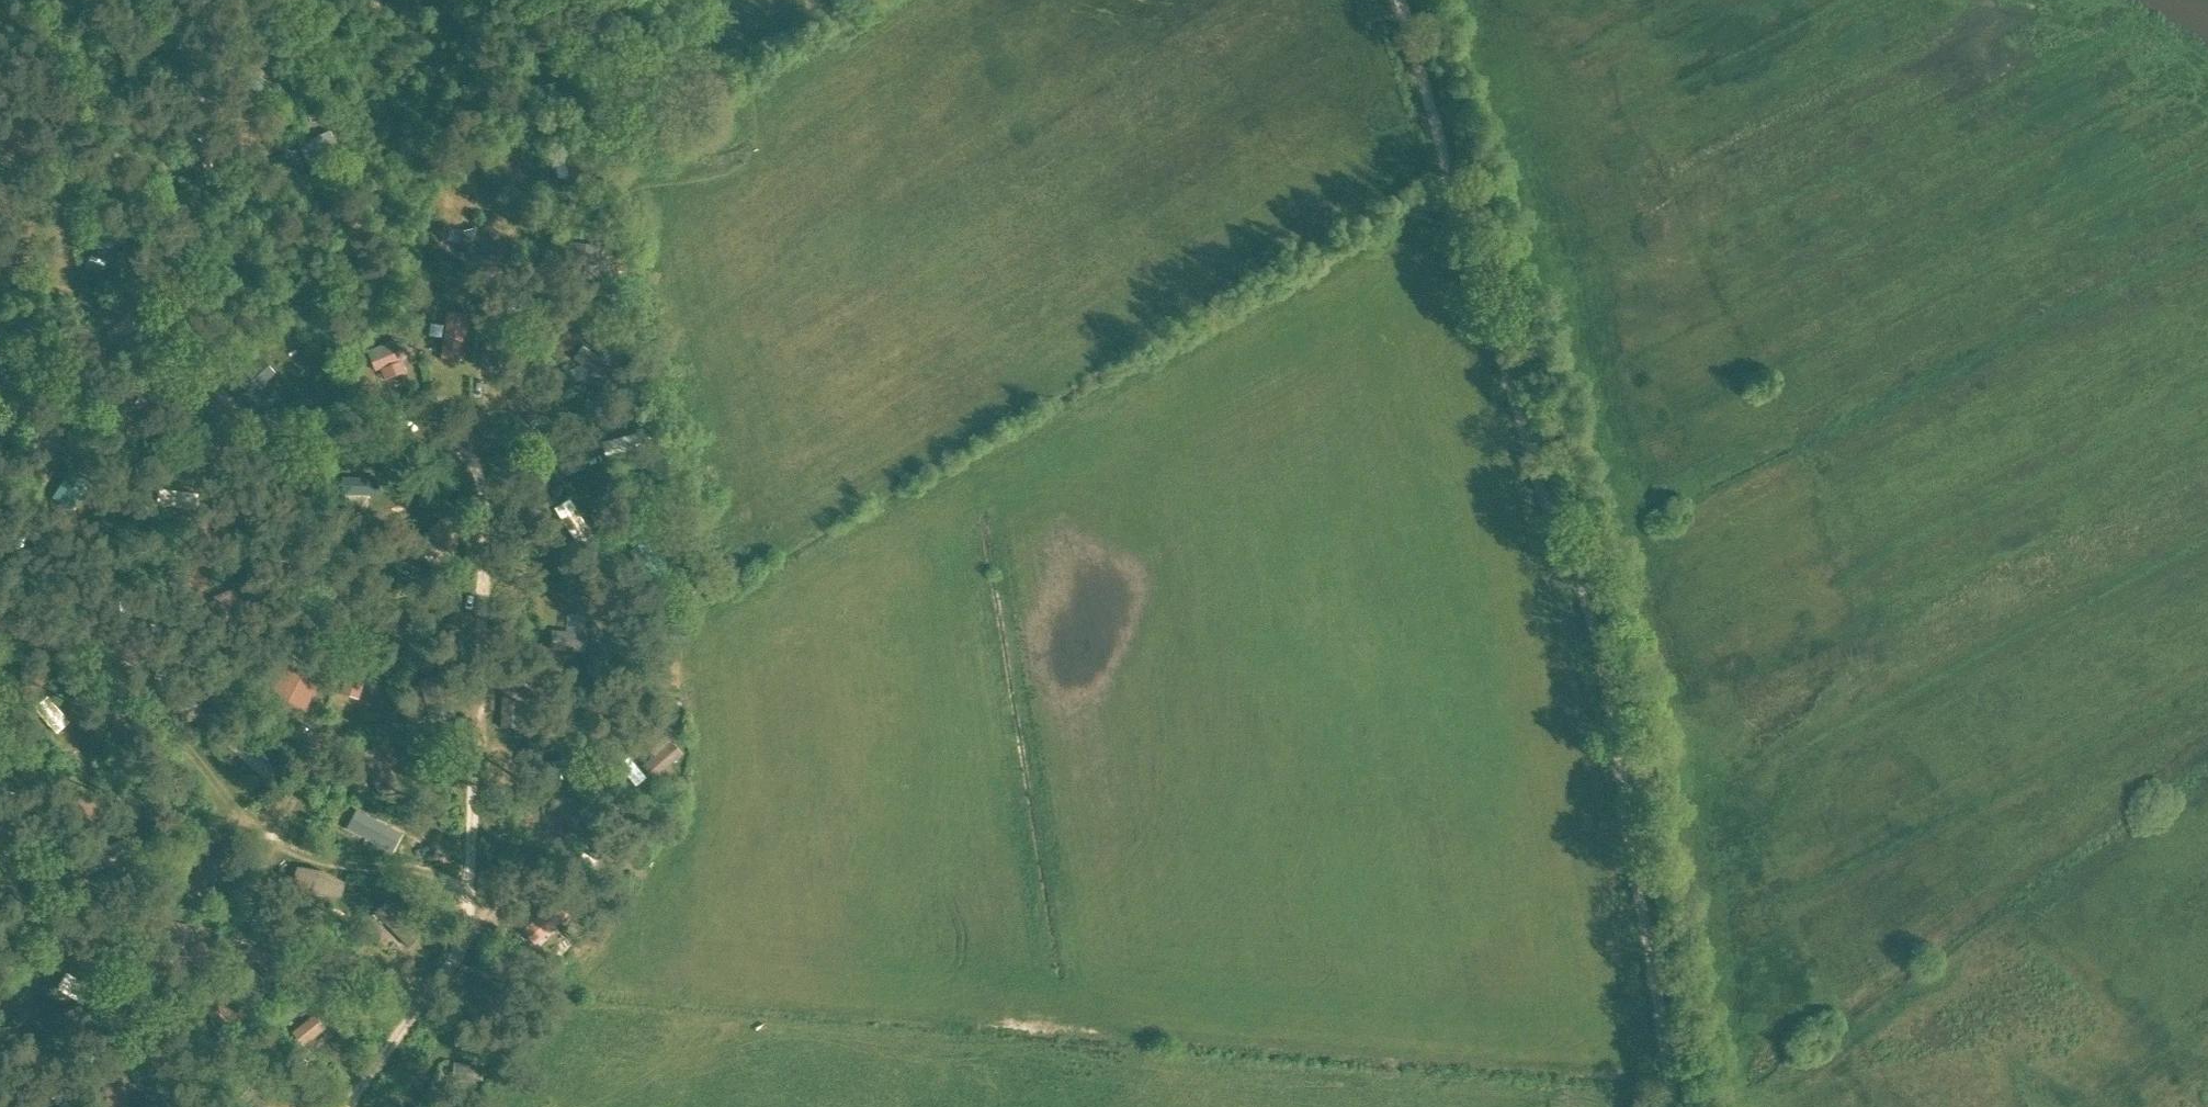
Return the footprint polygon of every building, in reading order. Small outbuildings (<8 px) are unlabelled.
[(337,149),(329,131),(297,146),(305,164),(337,149)] [(79,187),(76,198),(88,202),(92,191),(79,187)] [(507,226),(503,262),(530,265),(534,230),(507,226)] [(95,255),(114,258),(118,233),(99,230),(95,255)] [(569,264),(599,268),(602,249),(571,245),(569,264)] [(446,313),(440,361),(459,363),(464,315),(446,313)] [(378,348),(373,350),(385,380),(406,372),(394,341),(387,344),(384,338),(376,341),(378,348)] [(609,362),(582,347),(574,361),(602,375),(609,362)] [(244,362),(231,375),(254,399),(267,386),(266,384),(275,375),(260,360),(251,369),(244,362)] [(642,436),(604,446),(609,465),(647,455),(642,436)] [(342,478),(342,497),(379,497),(379,478),(342,478)] [(161,488),(161,505),(201,507),(201,489),(161,488)] [(598,537),(577,503),(558,515),(579,549),(583,546),(588,554),(598,547),(594,540),(598,537)] [(590,634),(556,630),(554,647),(588,650),(590,634)] [(305,686),(276,671),(267,690),(296,705),(305,686)] [(440,681),(422,686),(430,717),(448,712),(440,681)] [(47,699),(36,709),(57,734),(69,724),(47,699)] [(278,765),(269,757),(242,732),(229,745),(265,779),(278,765)] [(665,732),(636,758),(648,771),(677,745),(665,732)] [(377,748),(359,758),(381,798),(398,789),(377,748)] [(583,762),(547,763),(547,781),(583,779),(583,762)] [(391,851),(398,836),(357,814),(349,829),(391,851)] [(592,827),(590,840),(601,849),(614,844),(616,830),(605,822),(592,827)] [(126,838),(85,853),(91,869),(132,854),(126,838)] [(413,933),(383,903),(369,916),(379,926),(381,924),(401,945),(413,933)] [(543,912),(521,933),(535,948),(557,927),(543,912)] [(91,988),(67,973),(57,987),(81,1003),(91,988)] [(312,1016),(293,1032),(303,1045),(323,1029),(312,1016)] [(483,1063),(453,1062),(452,1079),(482,1081),(483,1063)]
